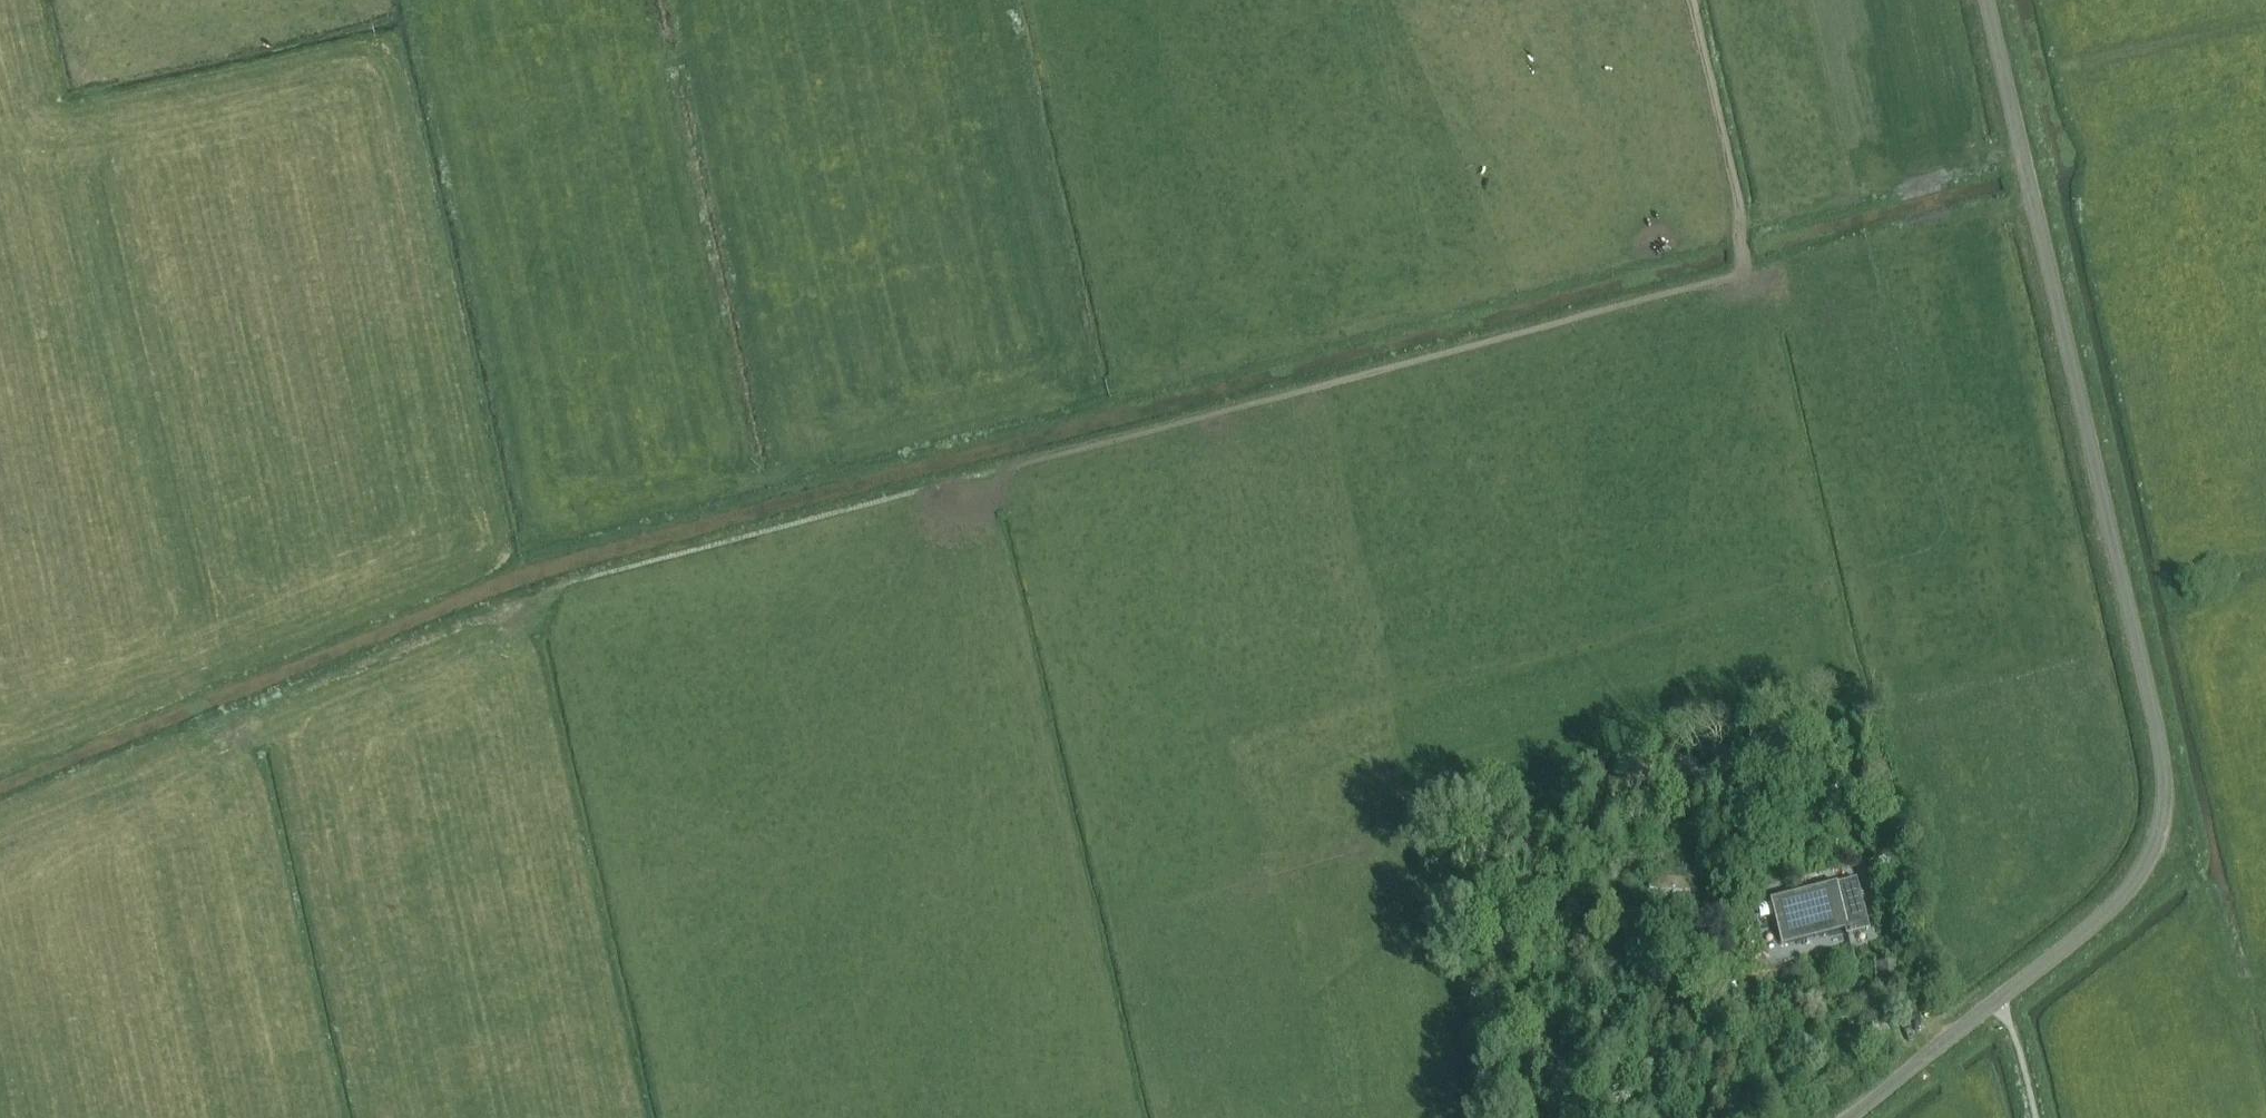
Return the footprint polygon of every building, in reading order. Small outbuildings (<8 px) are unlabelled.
[(1782,945),(1845,929),(1847,935),(1868,930),(1856,882),(1857,881),(1856,880),(1770,902),(1770,904),(1772,903),(1782,945)] [(1875,965),(1878,997),(1899,995),(1897,963),(1875,965)] [(1821,1053),(1832,1048),(1826,1035),(1816,1039),(1821,1053)]
